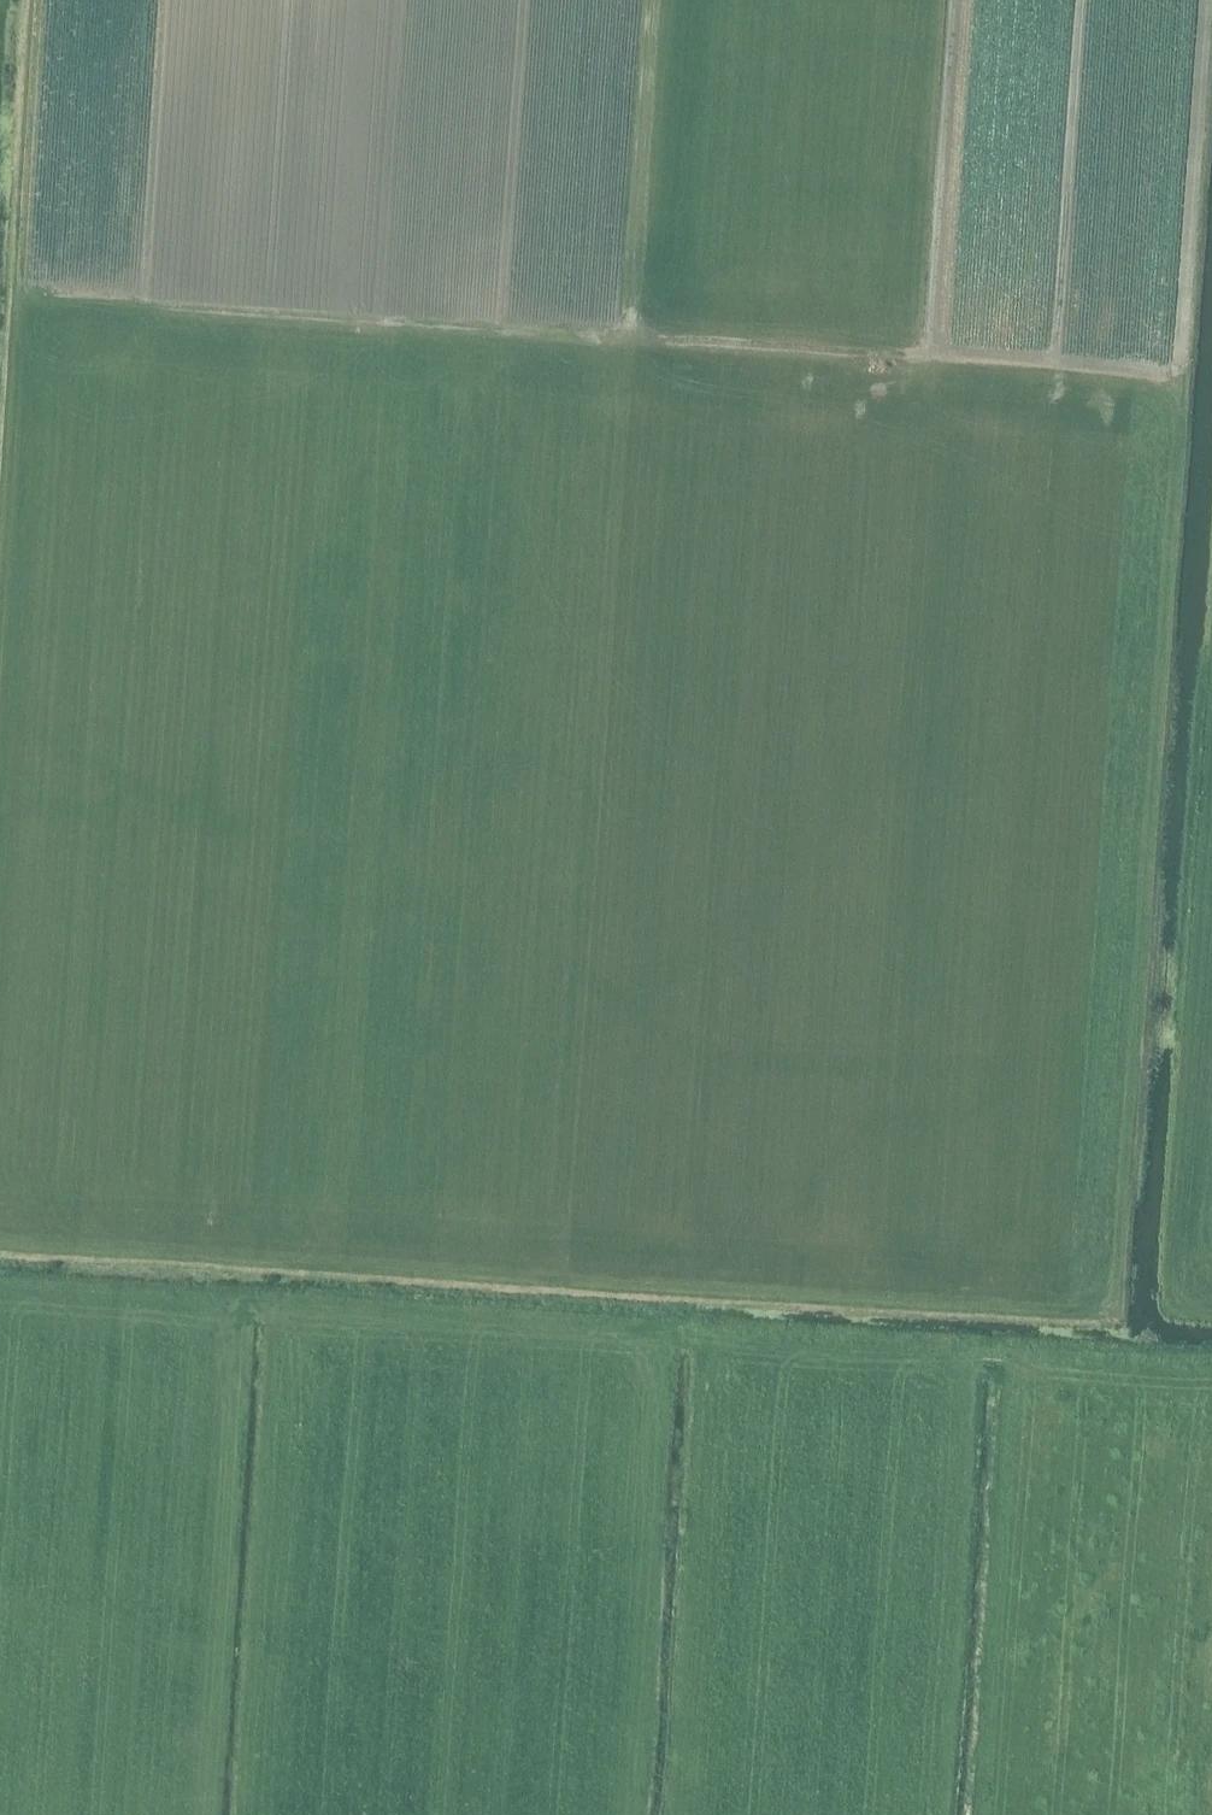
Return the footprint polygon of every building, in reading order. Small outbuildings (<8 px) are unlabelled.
[(1046,13),(1047,0),(1036,0),(1035,12),(1046,13)]
